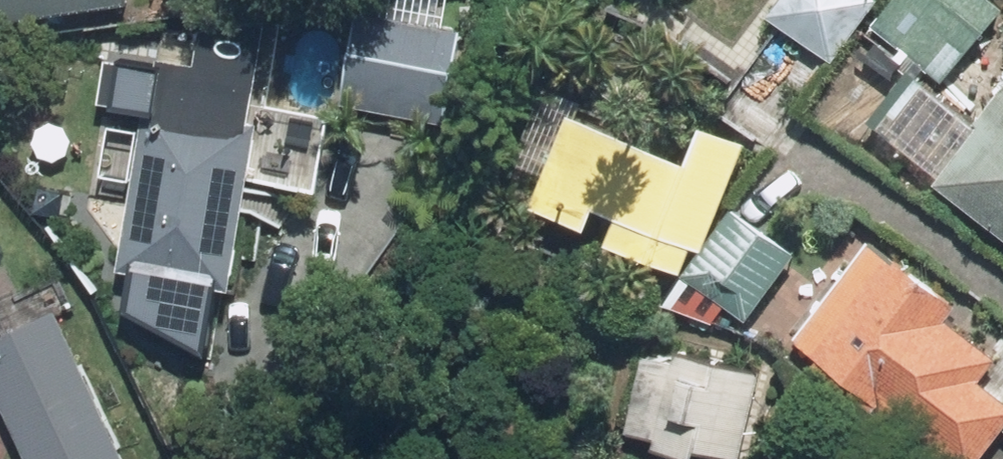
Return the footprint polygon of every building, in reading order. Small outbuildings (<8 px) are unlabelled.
[(128,9),(127,0),(0,0),(0,24),(128,9)] [(866,0),(777,0),(762,20),(825,68),(872,5),(866,0)] [(927,79),(951,49),(963,59),(998,16),(978,0),(893,0),(868,30),(927,79)] [(455,36),(351,20),(337,110),(441,126),(455,36)] [(245,184),(316,194),(327,118),(244,105),(255,33),(190,23),(186,48),(119,38),(115,64),(102,62),(94,112),(158,122),(153,157),(133,154),(114,278),(228,295),(245,184)] [(1002,245),(1002,92),(929,190),(1002,245)] [(678,276),(688,252),(695,255),(738,148),(691,129),(676,166),(558,118),(520,213),(579,237),(588,216),(608,224),(600,245),(678,276)] [(792,261),(729,214),(679,280),(742,327),(792,261)] [(950,313),(878,252),(796,349),(925,458),(968,458),(1002,418),(1002,405),(978,384),(992,368),(941,324),(950,313)] [(22,458),(128,458),(50,316),(0,343),(0,419),(22,458)] [(623,437),(648,442),(645,458),(647,458),(689,458),(694,458),(740,458),(755,376),(638,355),(623,437)]
